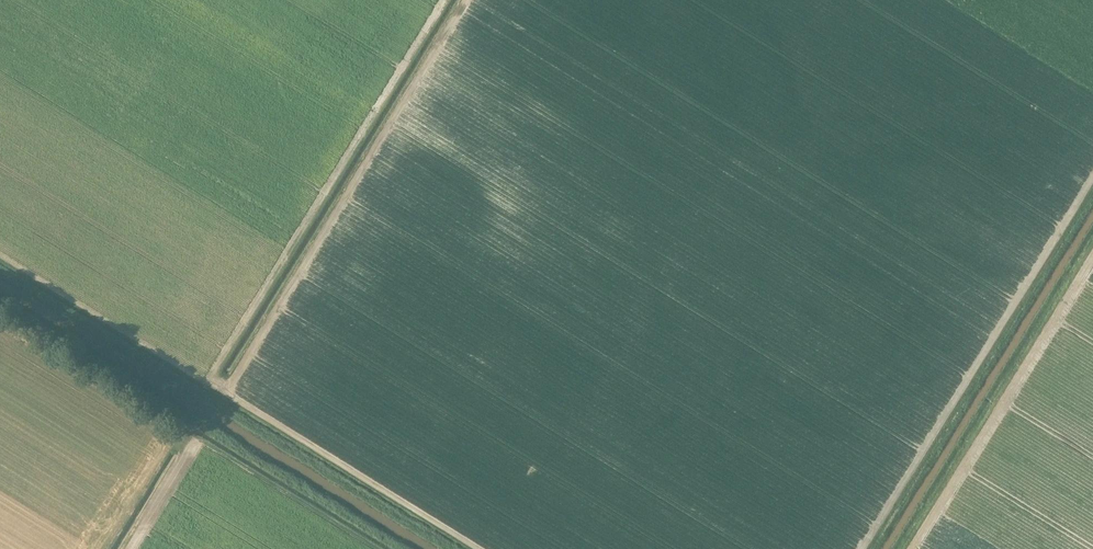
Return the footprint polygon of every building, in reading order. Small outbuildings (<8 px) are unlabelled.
[(171,477),(181,460),(175,457),(165,474),(171,477)]
